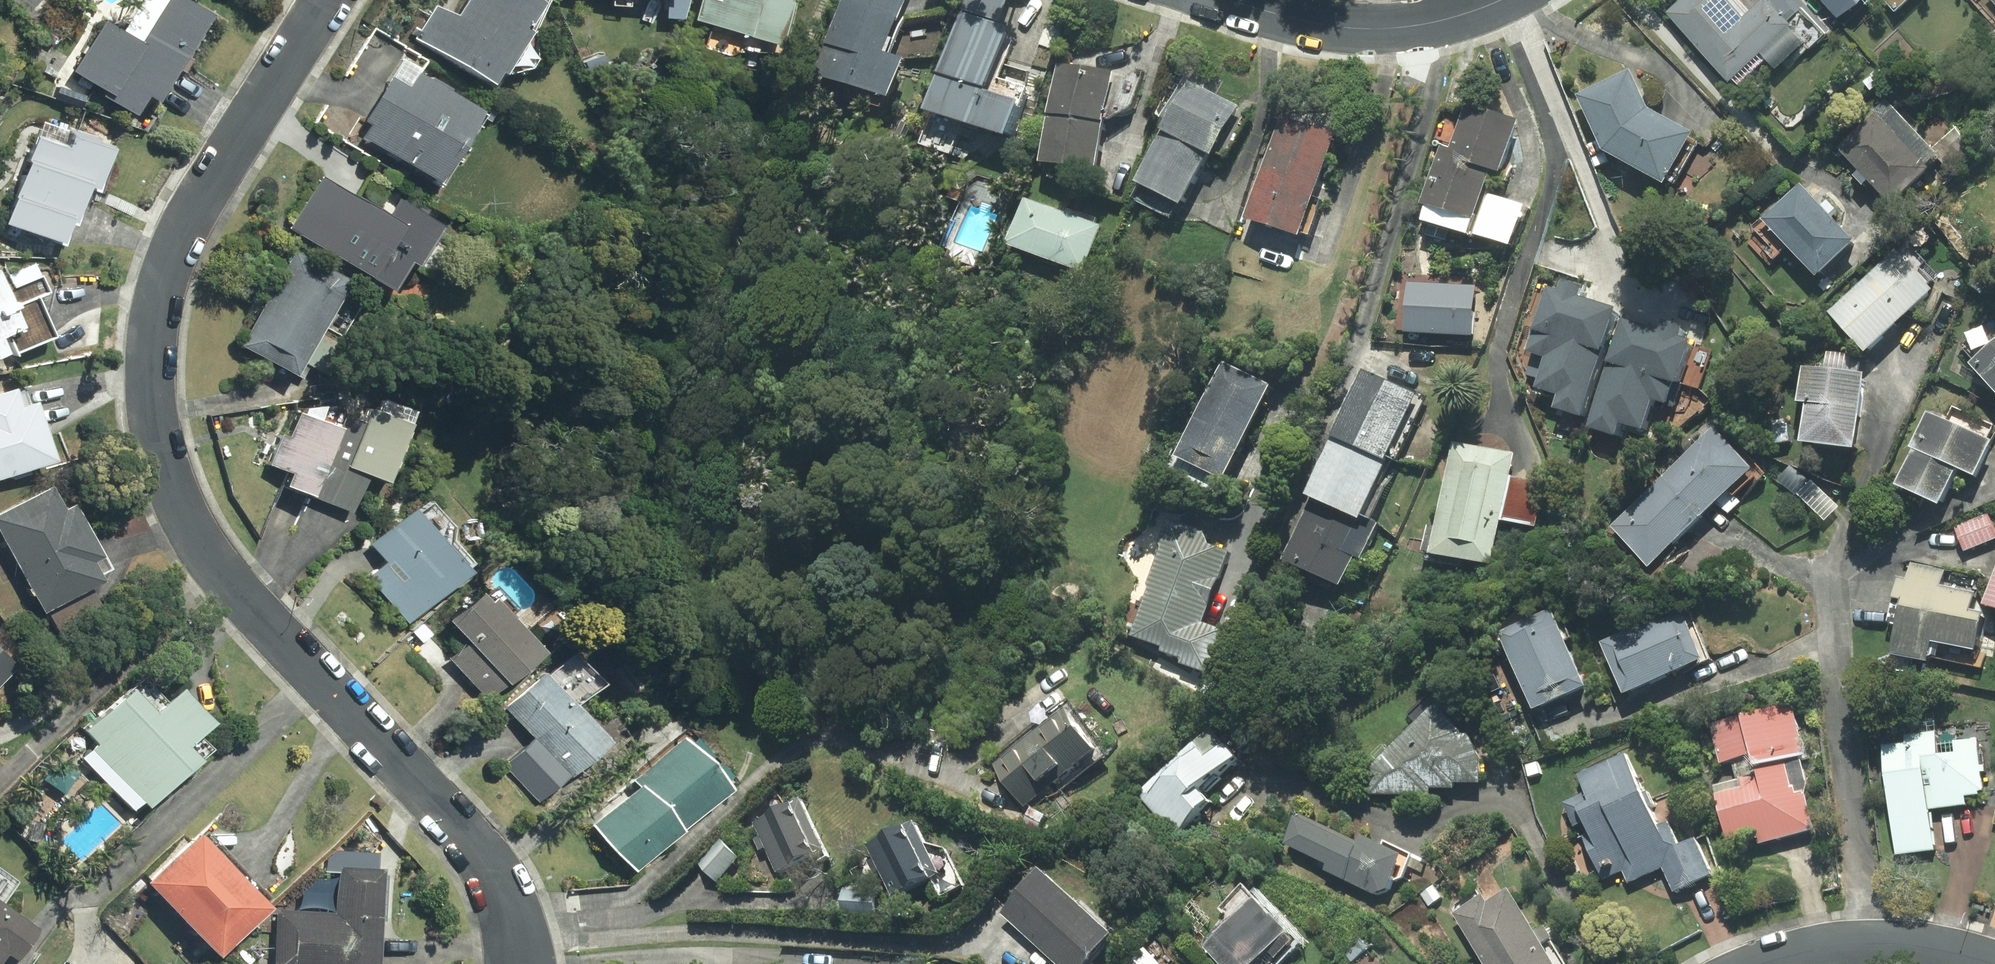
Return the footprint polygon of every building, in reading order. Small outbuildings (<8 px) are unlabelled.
[(140,115),(152,95),(163,101),(183,70),(187,72),(194,61),(190,59),(217,15),(190,0),(145,0),(126,32),(108,22),(76,71),(109,91),(106,97),(140,115)] [(461,16),(438,6),(417,39),(498,85),(506,72),(510,74),(535,69),(540,58),(538,31),(551,0),(471,0),(461,16)] [(669,18),(685,19),(691,0),(669,0),(669,18)] [(698,20),(752,35),(763,0),(704,0),(698,20)] [(786,0),(763,0),(752,35),(780,43),(792,2),(786,0)] [(893,20),(900,0),(844,0),(843,2),(893,20)] [(962,7),(998,19),(1005,0),(964,0),(962,7)] [(1768,3),(1766,0),(1759,0),(1749,9),(1740,0),(1677,0),(1664,12),(1734,87),(1764,59),(1774,69),(1782,61),(1788,68),(1829,30),(1801,0),(1771,0),(1768,3)] [(1853,0),(1823,0),(1837,15),(1853,0)] [(1894,8),(1903,0),(1887,0),(1894,8)] [(902,58),(881,50),(893,20),(843,2),(819,74),(888,98),(902,58)] [(1004,28),(959,11),(925,105),(1003,132),(1020,85),(988,73),(1004,28)] [(364,139),(445,186),(489,112),(403,61),(368,121),(373,124),(364,139)] [(1136,79),(1057,64),(1048,112),(1101,122),(1131,104),(1136,79)] [(1576,94),(1601,148),(1661,180),(1663,177),(1673,182),(1695,143),(1685,138),(1689,131),(1645,107),(1628,70),(1576,94)] [(1208,152),(1210,147),(1225,154),(1246,115),(1234,109),(1237,105),(1187,78),(1161,125),(1204,149),(1208,152)] [(1448,146),(1439,143),(1420,202),(1425,203),(1420,218),(1467,234),(1489,168),(1498,171),(1515,119),(1463,101),(1448,146)] [(1873,113),(1836,148),(1856,169),(1852,174),(1861,184),(1865,179),(1889,203),(1927,167),(1924,164),(1936,153),(1890,104),(1876,117),(1873,113)] [(1094,167),(1101,122),(1048,112),(1039,159),(1094,167)] [(1319,198),(1311,195),(1332,132),(1279,116),(1244,216),(1297,234),(1298,231),(1307,234),(1319,198)] [(69,244),(77,222),(82,224),(95,189),(105,193),(122,148),(46,119),(30,161),(33,162),(20,197),(21,197),(12,223),(69,244)] [(1161,125),(1134,179),(1177,200),(1204,149),(1161,125)] [(392,216),(324,176),(293,228),(397,290),(414,262),(423,267),(448,226),(402,199),(392,216)] [(1799,182),(1751,225),(1758,233),(1748,242),(1767,263),(1787,244),(1814,274),(1852,239),(1799,182)] [(1521,204),(1486,193),(1473,232),(1507,243),(1521,204)] [(1023,197),(1006,241),(1080,270),(1097,226),(1092,224),(1094,218),(1065,207),(1063,213),(1023,197)] [(1864,349),(1929,288),(1894,250),(1828,311),(1864,349)] [(301,375),(352,282),(298,252),(246,345),(301,375)] [(37,263),(6,276),(3,270),(0,271),(0,359),(55,336),(39,296),(49,291),(37,263)] [(1579,415),(1613,306),(1577,295),(1580,285),(1559,279),(1556,289),(1544,286),(1524,350),(1532,352),(1525,374),(1535,377),(1533,386),(1555,393),(1551,406),(1579,415)] [(1657,327),(1619,316),(1586,425),(1612,433),(1616,421),(1640,429),(1649,397),(1668,403),(1687,339),(1677,336),(1681,323),(1660,317),(1657,327)] [(1971,362),(1994,390),(1994,341),(1971,362)] [(1221,477),(1268,384),(1222,361),(1176,454),(1221,477)] [(1801,365),(1797,400),(1804,401),(1799,440),(1852,447),(1862,372),(1801,365)] [(1331,432),(1332,434),(1395,462),(1425,396),(1360,367),(1331,432)] [(69,461),(60,431),(50,434),(40,403),(31,406),(27,391),(20,394),(18,390),(0,395),(0,478),(46,464),(47,467),(69,461)] [(1954,466),(1972,474),(1989,440),(1985,438),(1992,424),(1952,405),(1945,419),(1926,411),(1909,447),(1913,448),(1897,482),(1938,501),(1954,466)] [(373,475),(394,483),(416,425),(375,409),(369,423),(350,416),(344,430),(333,459),(373,475)] [(291,486),(316,497),(333,459),(344,430),(303,414),(293,437),(285,433),(273,463),(296,473),(291,486)] [(1661,478),(1697,516),(1729,486),(1739,497),(1765,473),(1719,424),(1661,478)] [(1332,434),(1307,491),(1310,492),(1369,519),(1395,462),(1332,434)] [(1511,454),(1452,442),(1429,551),(1488,563),(1498,519),(1506,475),(1511,454)] [(333,459),(316,497),(356,514),(373,475),(333,459)] [(1498,519),(1534,525),(1542,482),(1506,475),(1498,519)] [(1661,478),(1610,526),(1618,534),(1613,538),(1652,579),(1681,552),(1670,541),(1697,516),(1661,478)] [(0,517),(0,526),(47,612),(107,580),(103,574),(112,569),(78,505),(68,511),(55,487),(0,517)] [(1359,558),(1375,522),(1369,519),(1310,492),(1279,559),(1338,586),(1352,555),(1359,558)] [(433,500),(381,544),(393,559),(432,605),(472,573),(469,569),(475,564),(455,541),(456,528),(433,500)] [(1954,527),(1963,550),(1994,537),(1994,536),(1986,514),(1954,527)] [(1148,585),(1131,633),(1161,644),(1159,651),(1179,658),(1177,663),(1206,674),(1223,628),(1202,620),(1228,549),(1207,542),(1202,529),(1183,524),(1171,528),(1165,526),(1144,583),(1148,585)] [(432,605),(393,559),(371,577),(410,623),(432,605)] [(1944,570),(1910,563),(1907,581),(1897,579),(1888,621),(1894,623),(1888,653),(1926,661),(1927,657),(1981,668),(1984,652),(1972,649),(1980,613),(1968,611),(1972,592),(1941,586),(1944,570)] [(1983,601),(1994,605),(1994,565),(1983,601)] [(548,653),(500,600),(495,604),(486,594),(455,622),(472,641),(452,659),(490,701),(512,682),(514,684),(548,653)] [(1601,642),(1622,691),(1707,655),(1686,606),(1601,642)] [(1549,609),(1498,631),(1531,707),(1583,685),(1549,609)] [(20,667),(0,648),(0,688),(20,667)] [(547,673),(509,709),(537,738),(571,775),(609,739),(579,707),(606,681),(577,651),(550,675),(547,673)] [(153,809),(205,761),(204,759),(212,752),(203,741),(221,724),(187,688),(171,703),(147,678),(89,731),(103,745),(87,759),(136,812),(147,802),(153,809)] [(1434,701),(1345,788),(1371,792),(1427,794),(1426,784),(1450,786),(1451,780),(1477,781),(1479,759),(1466,734),(1434,701)] [(1101,754),(1067,702),(990,758),(1023,805),(1042,791),(1047,797),(1101,754)] [(1757,827),(1760,840),(1811,827),(1802,792),(1806,783),(1798,755),(1802,753),(1790,704),(1712,724),(1721,760),(1733,757),(1739,782),(1714,789),(1725,835),(1757,827)] [(1196,789),(1234,755),(1209,727),(1135,792),(1170,831),(1206,800),(1196,789)] [(1904,735),(1904,742),(1883,744),(1896,852),(1932,848),(1927,809),(1964,805),(1963,794),(1982,792),(1976,739),(1937,743),(1935,731),(1904,735)] [(540,803),(571,775),(537,738),(506,766),(540,803)] [(639,871),(733,790),(687,738),(637,781),(643,788),(599,825),(639,871)] [(1693,838),(1680,845),(1668,820),(1655,826),(1622,756),(1582,775),(1590,793),(1567,803),(1602,879),(1621,870),(1627,881),(1661,866),(1672,889),(1709,872),(1693,838)] [(825,856),(797,798),(751,820),(758,835),(752,838),(758,849),(764,847),(775,871),(814,852),(817,860),(825,856)] [(1294,814),(1281,843),(1325,863),(1321,870),(1372,892),(1386,888),(1390,879),(1394,880),(1400,876),(1411,853),(1382,840),(1380,845),(1355,834),(1352,840),(1294,814)] [(922,843),(911,820),(864,844),(890,896),(930,876),(939,895),(961,884),(942,848),(922,843)] [(274,908),(204,836),(154,884),(224,956),(274,908)] [(716,880),(737,857),(718,840),(697,863),(716,880)] [(280,915),(278,963),(382,963),(386,871),(343,870),(341,917),(280,915)] [(999,913),(1057,963),(1080,963),(1108,933),(1037,870),(999,913)] [(10,953),(21,960),(42,930),(5,904),(19,885),(0,872),(0,963),(1,963),(10,953)] [(1239,885),(1217,908),(1228,919),(1202,946),(1221,963),(1246,963),(1259,951),(1273,963),(1275,963),(1297,942),(1239,885)] [(874,889),(841,888),(840,912),(873,914),(874,889)] [(1451,912),(1482,963),(1566,963),(1543,926),(1531,933),(1506,891),(1485,904),(1479,895),(1451,912)]
